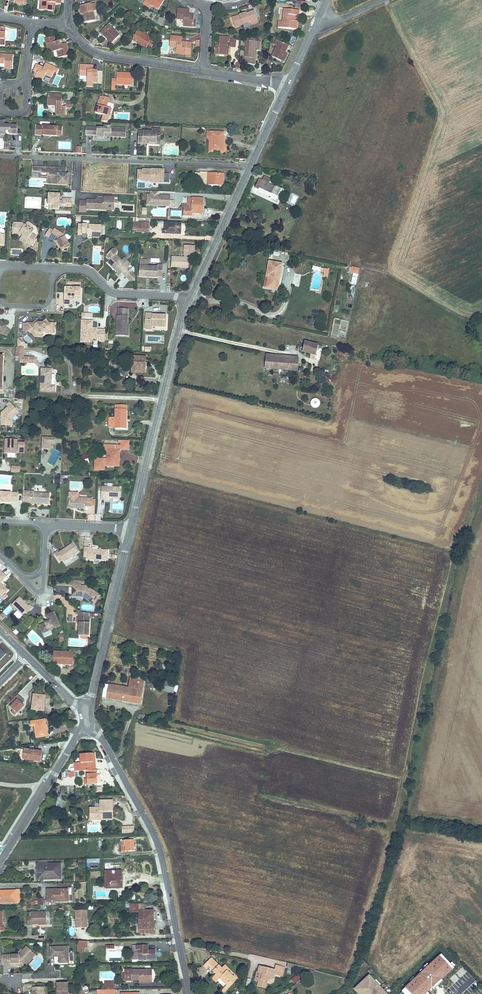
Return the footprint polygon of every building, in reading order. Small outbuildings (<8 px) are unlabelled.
[(52,12),(52,3),(57,4),(57,0),(42,0),(42,11),(52,12)] [(146,1),(160,8),(164,0),(146,0),(146,1)] [(93,4),(82,6),(83,13),(86,13),(88,22),(97,20),(95,11),(99,10),(97,4),(93,4)] [(179,8),(178,18),(185,19),(184,26),(197,27),(197,21),(194,21),(195,14),(190,14),(191,9),(179,8)] [(280,20),(279,27),(297,28),(298,20),(292,20),(292,15),(299,15),(299,9),(285,8),(284,20),(280,20)] [(236,26),(249,21),(257,18),(254,11),(247,13),(246,12),(233,17),(236,26)] [(108,26),(101,34),(104,37),(105,35),(110,38),(108,40),(112,44),(120,35),(108,26)] [(139,30),(134,41),(137,42),(138,41),(144,43),(143,45),(148,47),(149,46),(153,48),(157,41),(153,39),(153,38),(139,30)] [(177,52),(186,53),(187,42),(178,41),(178,35),(172,35),(171,45),(178,45),(177,52)] [(217,45),(216,53),(222,54),(222,51),(227,52),(227,54),(230,54),(230,49),(228,49),(229,43),(230,43),(231,37),(221,37),(220,45),(217,45)] [(64,38),(51,42),(53,50),(59,49),(61,57),(71,54),(69,44),(65,45),(64,38)] [(255,50),(256,41),(247,40),(245,63),(256,63),(257,50),(255,50)] [(280,41),(273,56),(284,60),(288,53),(284,52),(287,44),(280,41)] [(5,64),(5,69),(13,69),(14,55),(0,54),(0,63),(5,64)] [(92,70),(92,65),(81,65),(81,76),(88,77),(88,81),(98,82),(99,70),(95,70),(92,70)] [(48,71),(45,69),(37,66),(35,70),(39,72),(37,76),(45,79),(47,75),(53,77),(57,69),(50,66),(48,71)] [(113,78),(113,85),(117,85),(117,84),(133,85),(134,73),(130,73),(130,74),(125,74),(125,73),(119,72),(118,79),(113,78)] [(59,104),(59,111),(69,111),(69,110),(69,100),(69,99),(65,99),(62,99),(62,94),(51,93),(51,104),(59,104)] [(103,114),(102,119),(109,120),(112,108),(107,106),(110,97),(103,94),(101,98),(99,98),(95,111),(103,114)] [(0,121),(0,136),(2,135),(6,135),(6,134),(6,129),(10,130),(10,134),(17,134),(17,126),(4,125),(5,121),(0,121)] [(60,126),(39,126),(39,135),(59,136),(60,126)] [(106,128),(88,127),(88,135),(99,135),(99,138),(106,139),(106,137),(127,138),(128,129),(113,129),(113,126),(106,126),(106,128)] [(161,129),(153,129),(152,132),(152,134),(159,134),(159,139),(156,139),(156,144),(160,145),(161,129)] [(208,130),(207,137),(213,135),(212,148),(223,149),(224,131),(208,130)] [(138,143),(143,144),(143,142),(149,143),(149,144),(156,144),(156,139),(159,139),(159,134),(152,134),(152,132),(143,131),(143,134),(139,134),(138,143)] [(32,178),(41,178),(41,174),(48,174),(47,179),(58,179),(57,185),(68,186),(68,175),(66,175),(66,171),(58,170),(58,169),(32,167),(32,178)] [(169,182),(169,174),(163,174),(163,170),(143,169),(143,171),(138,171),(138,181),(169,182)] [(207,171),(207,183),(222,184),(222,171),(207,171)] [(259,178),(254,187),(258,189),(259,187),(277,195),(280,188),(268,182),(270,178),(263,175),(261,179),(259,178)] [(159,192),(151,192),(151,195),(147,195),(146,206),(173,207),(174,201),(170,201),(170,196),(159,196),(159,192)] [(60,194),(49,194),(48,204),(50,204),(54,204),(53,209),(59,209),(59,206),(72,206),(72,199),(63,198),(63,203),(60,203),(60,194)] [(109,209),(109,204),(114,205),(115,203),(117,203),(117,200),(115,200),(115,196),(104,196),(104,198),(97,198),(97,200),(96,200),(87,199),(87,201),(87,208),(79,208),(79,211),(87,212),(87,209),(109,209)] [(186,207),(181,207),(181,214),(191,214),(191,211),(202,212),(203,197),(186,196),(186,203),(186,207)] [(140,220),(139,230),(151,230),(151,220),(140,220)] [(163,228),(163,231),(171,231),(171,230),(180,230),(181,222),(165,221),(165,228),(163,228)] [(22,222),(12,222),(12,233),(19,234),(19,232),(22,234),(21,236),(27,239),(26,242),(32,246),(36,239),(35,238),(36,235),(32,233),(34,230),(22,222)] [(78,223),(78,234),(82,234),(82,233),(90,233),(92,233),(92,235),(92,236),(101,236),(101,224),(78,223)] [(49,228),(45,235),(55,241),(56,240),(57,241),(61,248),(68,243),(63,234),(54,228),(52,230),(49,228)] [(19,232),(19,234),(19,239),(25,243),(26,242),(27,239),(21,236),(22,234),(19,232)] [(194,245),(184,245),(184,255),(189,255),(194,255),(194,245)] [(121,260),(115,254),(116,253),(116,250),(114,248),(112,248),(107,254),(107,256),(110,259),(107,262),(113,267),(114,266),(115,268),(115,269),(117,271),(116,273),(119,276),(122,272),(128,267),(121,260)] [(123,257),(121,260),(128,267),(130,264),(123,257)] [(184,257),(172,257),(171,267),(189,268),(189,258),(184,257)] [(148,260),(140,260),(139,277),(157,278),(157,276),(162,277),(163,265),(158,265),(158,267),(148,267),(148,260)] [(268,260),(263,285),(276,288),(281,263),(268,260)] [(356,285),(360,268),(351,266),(350,273),(353,273),(350,284),(356,285)] [(125,275),(131,270),(128,267),(122,272),(125,275)] [(135,280),(135,274),(131,270),(125,275),(129,279),(135,280)] [(64,293),(63,303),(71,304),(71,299),(75,299),(75,295),(80,295),(81,287),(67,286),(64,286),(64,293)] [(117,315),(116,335),(124,335),(124,330),(127,330),(127,325),(126,325),(126,323),(127,323),(128,308),(118,308),(118,315),(117,315)] [(153,313),(145,313),(145,324),(152,324),(152,326),(166,326),(166,315),(152,314),(153,313)] [(33,323),(27,323),(27,331),(30,332),(34,336),(38,333),(43,333),(45,330),(47,332),(55,333),(55,323),(49,323),(46,320),(43,322),(38,322),(36,320),(33,323)] [(92,320),(81,320),(81,338),(91,338),(96,338),(96,340),(104,340),(105,329),(97,329),(92,328),(92,327),(92,320)] [(338,338),(346,339),(347,322),(339,321),(338,338)] [(10,330),(6,327),(2,333),(6,336),(10,330)] [(22,338),(18,338),(18,347),(27,347),(27,344),(25,344),(22,341),(22,338)] [(317,344),(304,341),(303,351),(315,353),(316,348),(317,344)] [(34,357),(34,347),(27,347),(18,347),(16,346),(15,357),(19,357),(19,361),(28,362),(28,357),(34,357)] [(265,367),(288,369),(289,363),(293,363),(293,359),(297,359),(297,356),(293,356),(279,355),(279,357),(276,356),(276,354),(266,353),(265,367)] [(133,355),(133,369),(144,369),(144,362),(145,362),(145,361),(145,355),(133,355)] [(289,363),(288,369),(297,370),(297,359),(293,359),(293,363),(289,363)] [(304,360),(300,371),(305,373),(310,362),(304,360)] [(49,385),(50,369),(41,369),(40,390),(54,390),(54,385),(49,385)] [(12,418),(19,411),(9,401),(6,404),(8,406),(5,409),(6,410),(5,411),(4,410),(1,412),(1,424),(12,425),(12,418)] [(116,406),(116,419),(115,429),(126,429),(127,406),(116,406)] [(42,435),(41,448),(48,448),(48,443),(54,443),(54,436),(42,435)] [(17,443),(17,439),(5,438),(4,453),(16,453),(16,451),(17,451),(17,452),(24,452),(24,442),(18,442),(18,443),(17,443)] [(128,449),(128,440),(121,440),(121,446),(103,445),(103,452),(107,452),(106,459),(94,459),(94,469),(104,470),(104,465),(119,466),(119,449),(128,449)] [(118,486),(100,485),(99,498),(103,498),(104,497),(108,497),(108,496),(110,496),(110,497),(117,497),(118,486)] [(32,492),(32,490),(22,490),(21,501),(37,502),(39,502),(47,503),(48,492),(32,492)] [(0,491),(0,501),(9,501),(9,500),(16,501),(16,492),(0,491)] [(90,497),(67,496),(67,507),(72,507),(72,506),(74,506),(74,507),(82,507),(82,505),(90,505),(90,497)] [(20,540),(16,545),(26,554),(30,549),(20,540)] [(71,542),(57,551),(56,550),(52,552),(58,560),(61,558),(63,560),(77,550),(71,542)] [(90,546),(86,546),(86,558),(106,559),(106,549),(100,548),(98,550),(97,548),(90,548),(90,546)] [(83,595),(82,596),(93,603),(98,594),(84,584),(79,584),(79,580),(68,579),(68,584),(71,584),(71,595),(81,595),(82,594),(83,595)] [(18,595),(10,603),(22,615),(31,606),(28,603),(27,604),(18,595)] [(2,612),(5,615),(12,608),(8,605),(2,612)] [(37,623),(41,632),(46,630),(58,625),(53,610),(44,614),(46,618),(47,620),(45,620),(37,623)] [(87,634),(88,616),(76,616),(76,621),(78,621),(77,634),(87,634)] [(71,652),(78,652),(78,648),(71,648),(70,651),(52,650),(51,662),(70,662),(71,652)] [(144,679),(129,676),(126,687),(131,688),(128,701),(139,703),(144,679)] [(162,677),(160,690),(172,692),(175,679),(162,677)] [(107,690),(105,698),(128,701),(131,688),(126,687),(108,684),(107,690)] [(11,713),(15,716),(24,707),(22,705),(25,702),(18,695),(11,702),(14,705),(10,708),(13,711),(11,713)] [(33,697),(32,711),(43,713),(44,706),(42,705),(43,698),(33,697)] [(44,721),(30,724),(31,728),(34,727),(36,740),(48,738),(47,731),(45,731),(43,725),(44,725),(44,721)] [(24,751),(23,760),(39,763),(40,754),(24,751)] [(74,763),(74,770),(78,770),(87,770),(95,770),(95,766),(93,766),(93,753),(81,753),(81,763),(74,763)] [(97,770),(95,770),(87,770),(87,784),(96,784),(97,770)] [(57,809),(66,808),(65,800),(57,801),(57,809)] [(89,820),(100,820),(100,816),(109,816),(109,806),(111,806),(111,801),(99,801),(98,808),(89,808),(89,820)] [(121,841),(121,851),(133,851),(133,841),(121,841)] [(98,858),(85,859),(85,863),(90,863),(90,867),(97,867),(97,863),(99,863),(98,858)] [(35,864),(35,871),(38,871),(39,879),(59,878),(58,863),(35,864)] [(121,865),(104,866),(105,886),(116,885),(116,887),(121,887),(121,865)] [(67,888),(46,889),(46,900),(67,900),(67,888)] [(15,901),(14,889),(0,890),(0,902),(15,901)] [(143,902),(127,903),(128,910),(137,910),(138,927),(151,927),(151,908),(143,908),(143,902)] [(86,910),(75,910),(75,928),(86,927),(86,910)] [(30,917),(27,917),(27,924),(31,924),(31,923),(46,923),(45,911),(31,912),(30,917)] [(143,945),(136,945),(138,960),(154,957),(153,948),(144,949),(143,945)] [(0,955),(0,965),(5,965),(5,966),(14,966),(16,966),(17,964),(20,964),(20,963),(21,963),(23,963),(25,964),(33,952),(25,946),(21,950),(24,951),(22,954),(18,954),(0,955)] [(66,946),(49,947),(49,955),(57,955),(58,963),(67,963),(66,946)] [(212,958),(207,963),(210,966),(218,974),(213,978),(218,982),(219,981),(221,978),(228,985),(235,978),(227,970),(229,968),(226,965),(223,968),(212,958)] [(275,975),(282,977),(284,968),(277,966),(276,970),(260,967),(259,972),(264,974),(262,979),(260,981),(258,987),(266,989),(268,980),(272,978),(274,979),(275,975)] [(239,978),(229,968),(227,970),(235,978),(228,985),(226,988),(223,990),(225,993),(239,978)] [(146,982),(148,981),(148,977),(151,977),(151,973),(148,973),(148,969),(132,970),(132,979),(145,979),(146,982)] [(295,985),(301,980),(297,975),(291,979),(295,985)] [(354,990),(358,993),(385,993),(369,977),(354,990)] [(55,983),(55,993),(67,993),(66,983),(55,983)]
